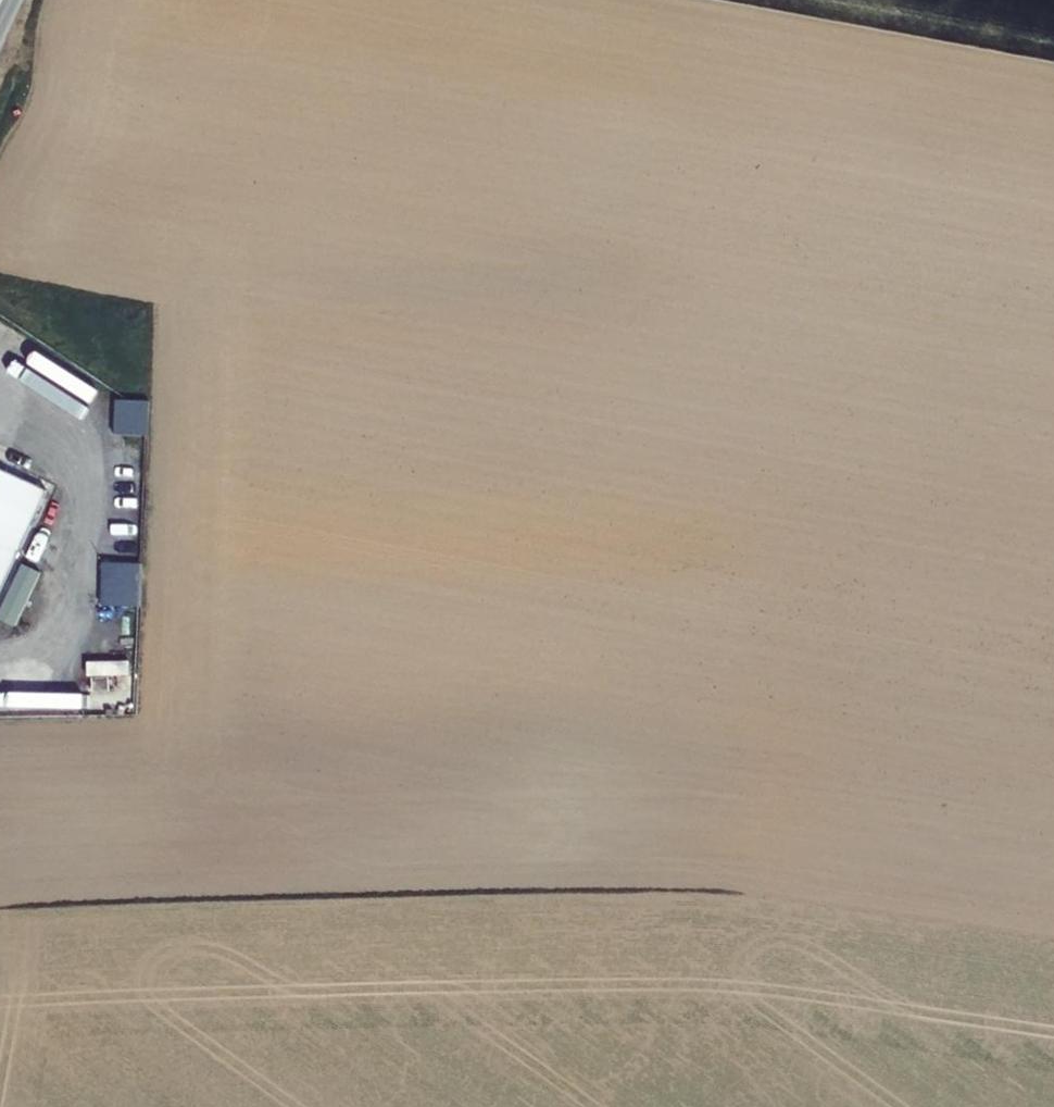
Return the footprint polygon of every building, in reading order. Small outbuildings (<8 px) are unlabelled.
[(148,412),(130,399),(128,433),(147,435),(148,412)] [(48,492),(0,470),(0,593),(48,492)] [(0,609),(0,623),(12,629),(56,539),(39,531),(0,609)] [(101,563),(100,607),(137,608),(138,565),(101,563)]
